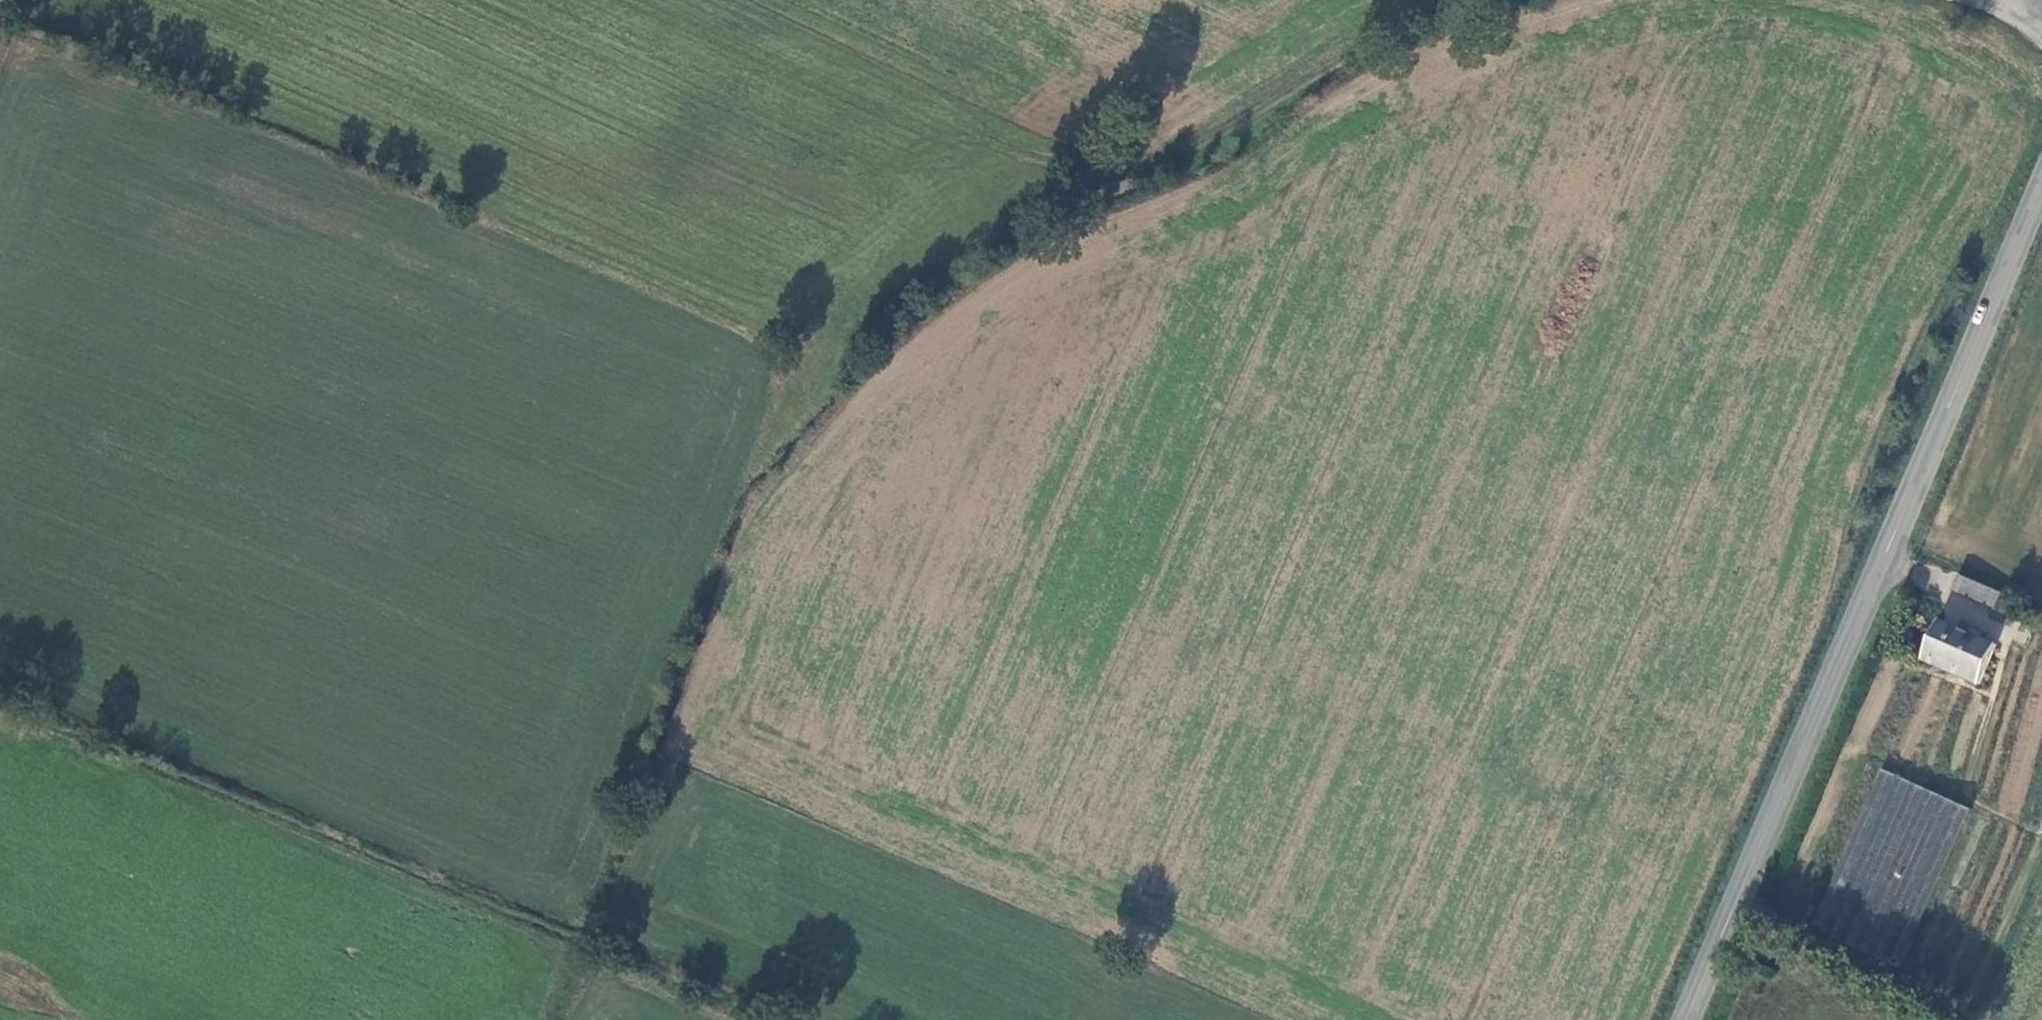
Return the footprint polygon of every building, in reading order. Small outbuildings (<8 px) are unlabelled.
[(1986,582),(1965,572),(1958,588),(1979,597),(1986,582)] [(2007,621),(2018,596),(2003,589),(1993,616),(2007,621)] [(1944,618),(1926,655),(1982,681),(2001,643),(1944,618)] [(1974,811),(1884,769),(1813,927),(1902,968),(1974,811)]
